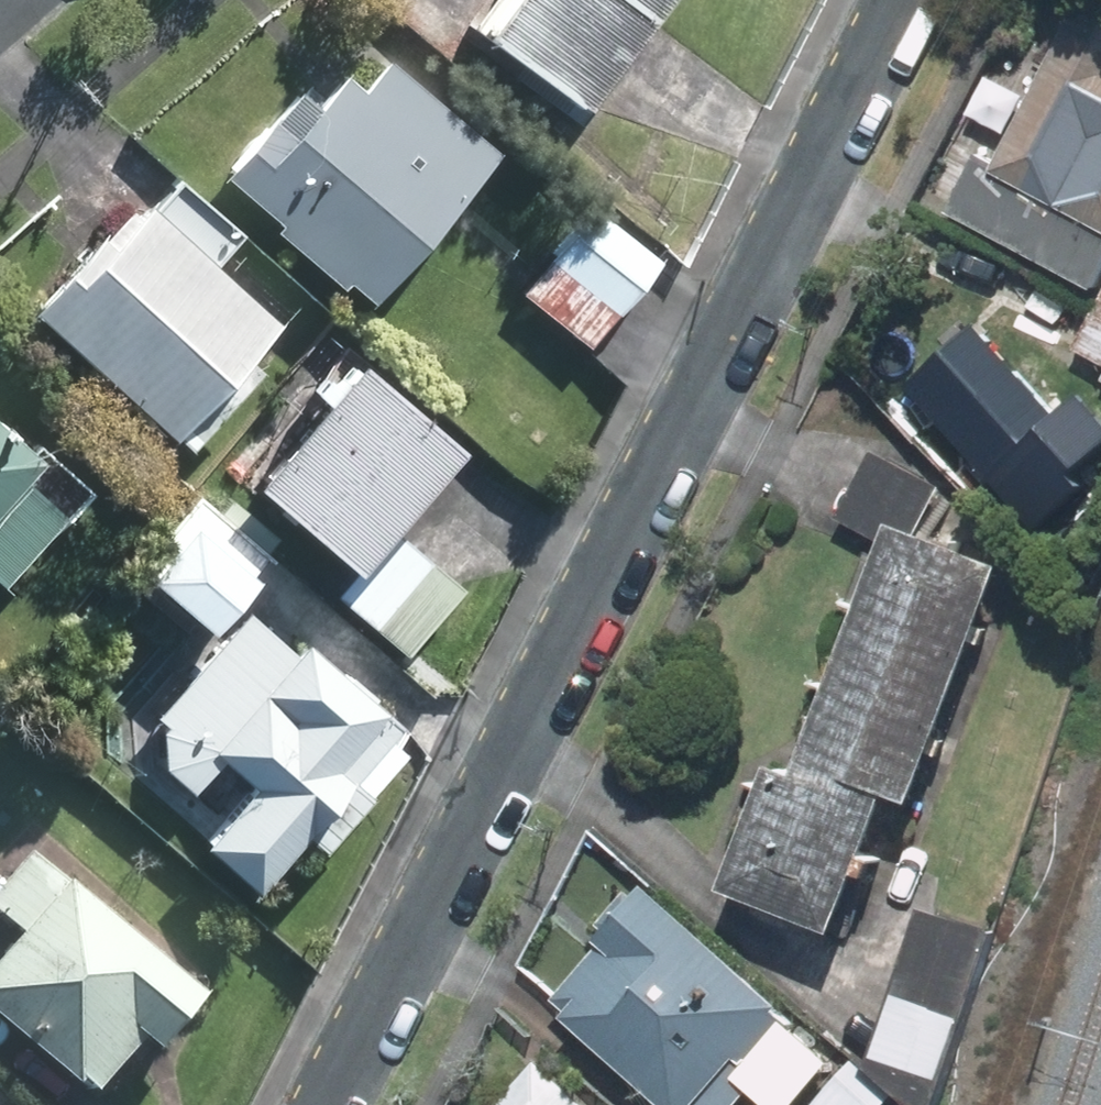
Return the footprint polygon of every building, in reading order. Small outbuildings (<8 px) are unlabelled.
[(453,38),(571,124),(662,0),(481,0),(453,38)] [(937,225),(1089,309),(1062,356),(1100,377),(1100,34),(1099,38),(1069,22),(991,160),(978,152),(937,225)] [(329,285),(352,304),(481,154),(372,61),(342,96),(324,82),(302,107),(286,95),(211,182),(262,226),(255,235),(323,293),(329,285)] [(127,200),(15,317),(165,460),(247,375),(228,357),(261,322),(205,268),(238,233),(180,179),(144,216),(127,200)] [(583,209),(512,296),(580,351),(651,264),(583,209)] [(984,329),(897,410),(981,499),(1067,418),(984,329)] [(333,367),(229,490),(330,574),(434,451),(333,367)] [(0,440),(0,575),(52,516),(12,482),(27,464),(0,440)] [(938,493),(867,458),(833,526),(874,547),(785,779),(758,769),(705,905),(821,950),(874,813),(898,823),(992,579),(910,548),(938,493)] [(195,494),(120,581),(185,637),(260,550),(195,494)] [(382,531),(325,597),(395,658),(453,593),(382,531)] [(308,852),(410,741),(297,638),(282,654),(241,617),(146,720),(151,771),(184,801),(211,771),(234,792),(181,850),(235,899),(292,837),(308,852)] [(21,857),(0,881),(0,935),(5,939),(0,945),(0,1041),(71,1104),(78,1104),(126,1052),(138,1062),(188,1007),(21,857)] [(633,896),(530,1009),(635,1104),(797,1104),(827,1073),(633,896)] [(915,915),(861,1074),(931,1098),(986,938),(915,915)] [(498,1104),(570,1104),(531,1069),(498,1104)] [(812,1104),(884,1104),(844,1069),(812,1104)]
